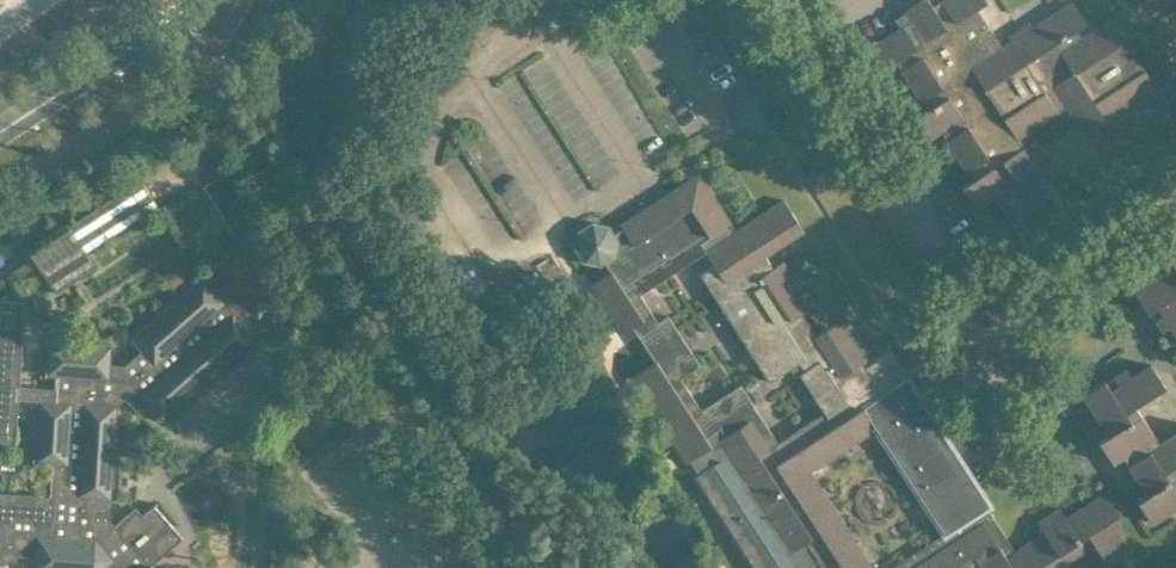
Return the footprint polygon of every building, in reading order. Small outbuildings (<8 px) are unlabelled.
[(1029,153),(1019,138),(1059,112),(1056,108),(1065,102),(1087,136),(1158,90),(1126,40),(1136,33),(1122,12),(1082,38),(1077,30),(1087,23),(1072,1),(1032,27),(1029,22),(1008,36),(1011,41),(1002,47),(977,8),(987,2),(986,0),(943,0),(933,6),(929,0),(921,0),(905,10),(912,21),(903,26),(872,46),(886,67),(896,61),(927,110),(917,116),(931,137),(941,131),(973,179),(963,186),(977,207),(994,196),(1008,187),(1004,181),(1013,175),(1023,191),(1044,177),(1046,168),(1050,165),(1038,147),(1029,153)] [(57,289),(95,264),(86,251),(158,205),(141,179),(32,249),(57,289)] [(631,376),(687,461),(690,459),(699,473),(696,475),(756,567),(807,567),(819,560),(824,567),(871,567),(810,473),(876,430),(945,536),(895,567),(966,567),(974,563),(972,560),(976,557),(984,567),(1059,567),(1095,544),(1108,564),(1130,550),(1111,520),(1120,513),(1138,501),(1152,522),(1175,506),(1175,432),(1160,443),(1135,405),(1165,385),(1151,363),(1130,376),(1125,369),(1114,376),(1117,380),(1108,385),(1105,379),(1083,393),(1109,433),(1099,440),(1113,462),(1123,455),(1142,484),(1114,503),(1106,492),(1066,518),(1060,508),(1038,522),(1044,532),(1016,551),(1002,529),(993,516),(974,486),(980,479),(986,473),(991,466),(996,458),(1000,450),(1003,442),(1006,433),(1008,425),(1006,424),(1005,425),(1004,434),(939,420),(927,401),(920,391),(911,377),(890,344),(889,345),(891,349),(875,359),(847,315),(817,334),(802,312),(812,306),(783,261),(774,267),(765,254),(804,229),(784,199),(736,230),(718,201),(715,203),(705,187),(688,183),(672,193),(670,191),(622,222),(620,223),(624,228),(616,234),(610,224),(593,220),(578,230),(575,247),(584,261),(601,265),(606,262),(611,270),(591,283),(623,333),(634,326),(656,360),(631,376)] [(151,565),(182,538),(154,506),(157,504),(156,503),(135,521),(128,513),(114,525),(111,522),(118,405),(125,399),(139,414),(148,406),(161,421),(256,336),(240,318),(248,310),(258,321),(282,300),(236,247),(211,269),(213,271),(205,278),(203,276),(131,339),(141,351),(124,366),(112,365),(113,344),(48,340),(46,376),(57,377),(56,390),(20,388),(26,301),(0,300),(0,446),(16,447),(19,400),(37,401),(34,464),(53,465),(51,496),(0,493),(0,546),(12,546),(11,554),(33,556),(32,567),(154,567),(151,565)] [(1167,253),(1174,263),(1133,289),(1147,312),(1154,307),(1159,315),(1155,318),(1162,329),(1170,324),(1175,333),(1175,247),(1167,253)]
